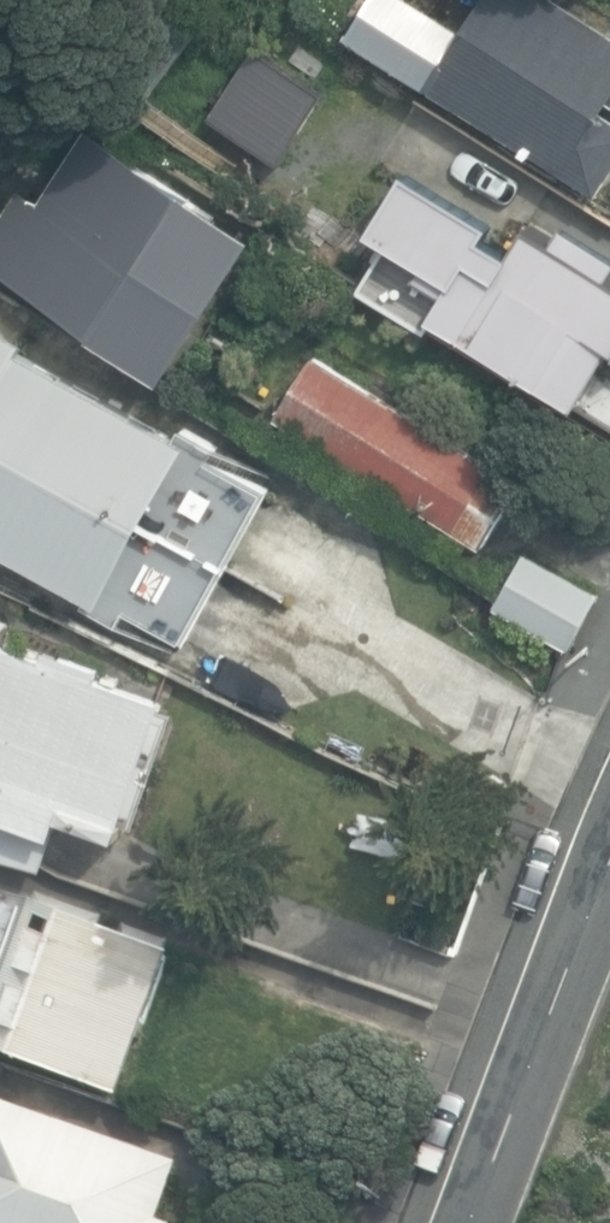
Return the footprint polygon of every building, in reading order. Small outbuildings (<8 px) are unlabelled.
[(603,193),(609,180),(609,24),(571,0),(484,0),(466,29),(419,0),(373,0),(350,36),(603,193)] [(173,379),(263,235),(88,126),(42,200),(21,187),(0,221),(0,271),(173,379)] [(474,254),(484,237),(417,198),(367,284),(609,424),(609,366),(605,363),(609,354),(609,248),(570,225),(561,240),(530,222),(502,270),(474,254)] [(176,632),(263,477),(0,330),(0,533),(176,632)] [(459,525),(489,544),(525,486),(496,467),(498,465),(318,352),(277,417),(457,529),(459,525)] [(470,652),(553,699),(603,590),(527,550),(470,652)] [(0,635),(0,855),(46,871),(67,809),(126,830),(131,817),(138,820),(177,708),(168,705),(172,694),(106,671),(109,661),(56,643),(53,653),(0,635)] [(0,891),(0,1054),(119,1096),(170,941),(127,926),(124,935),(103,927),(106,917),(42,895),(40,902),(12,892),(0,891)] [(163,1221),(183,1163),(0,1098),(0,1222),(169,1222),(163,1221)]
